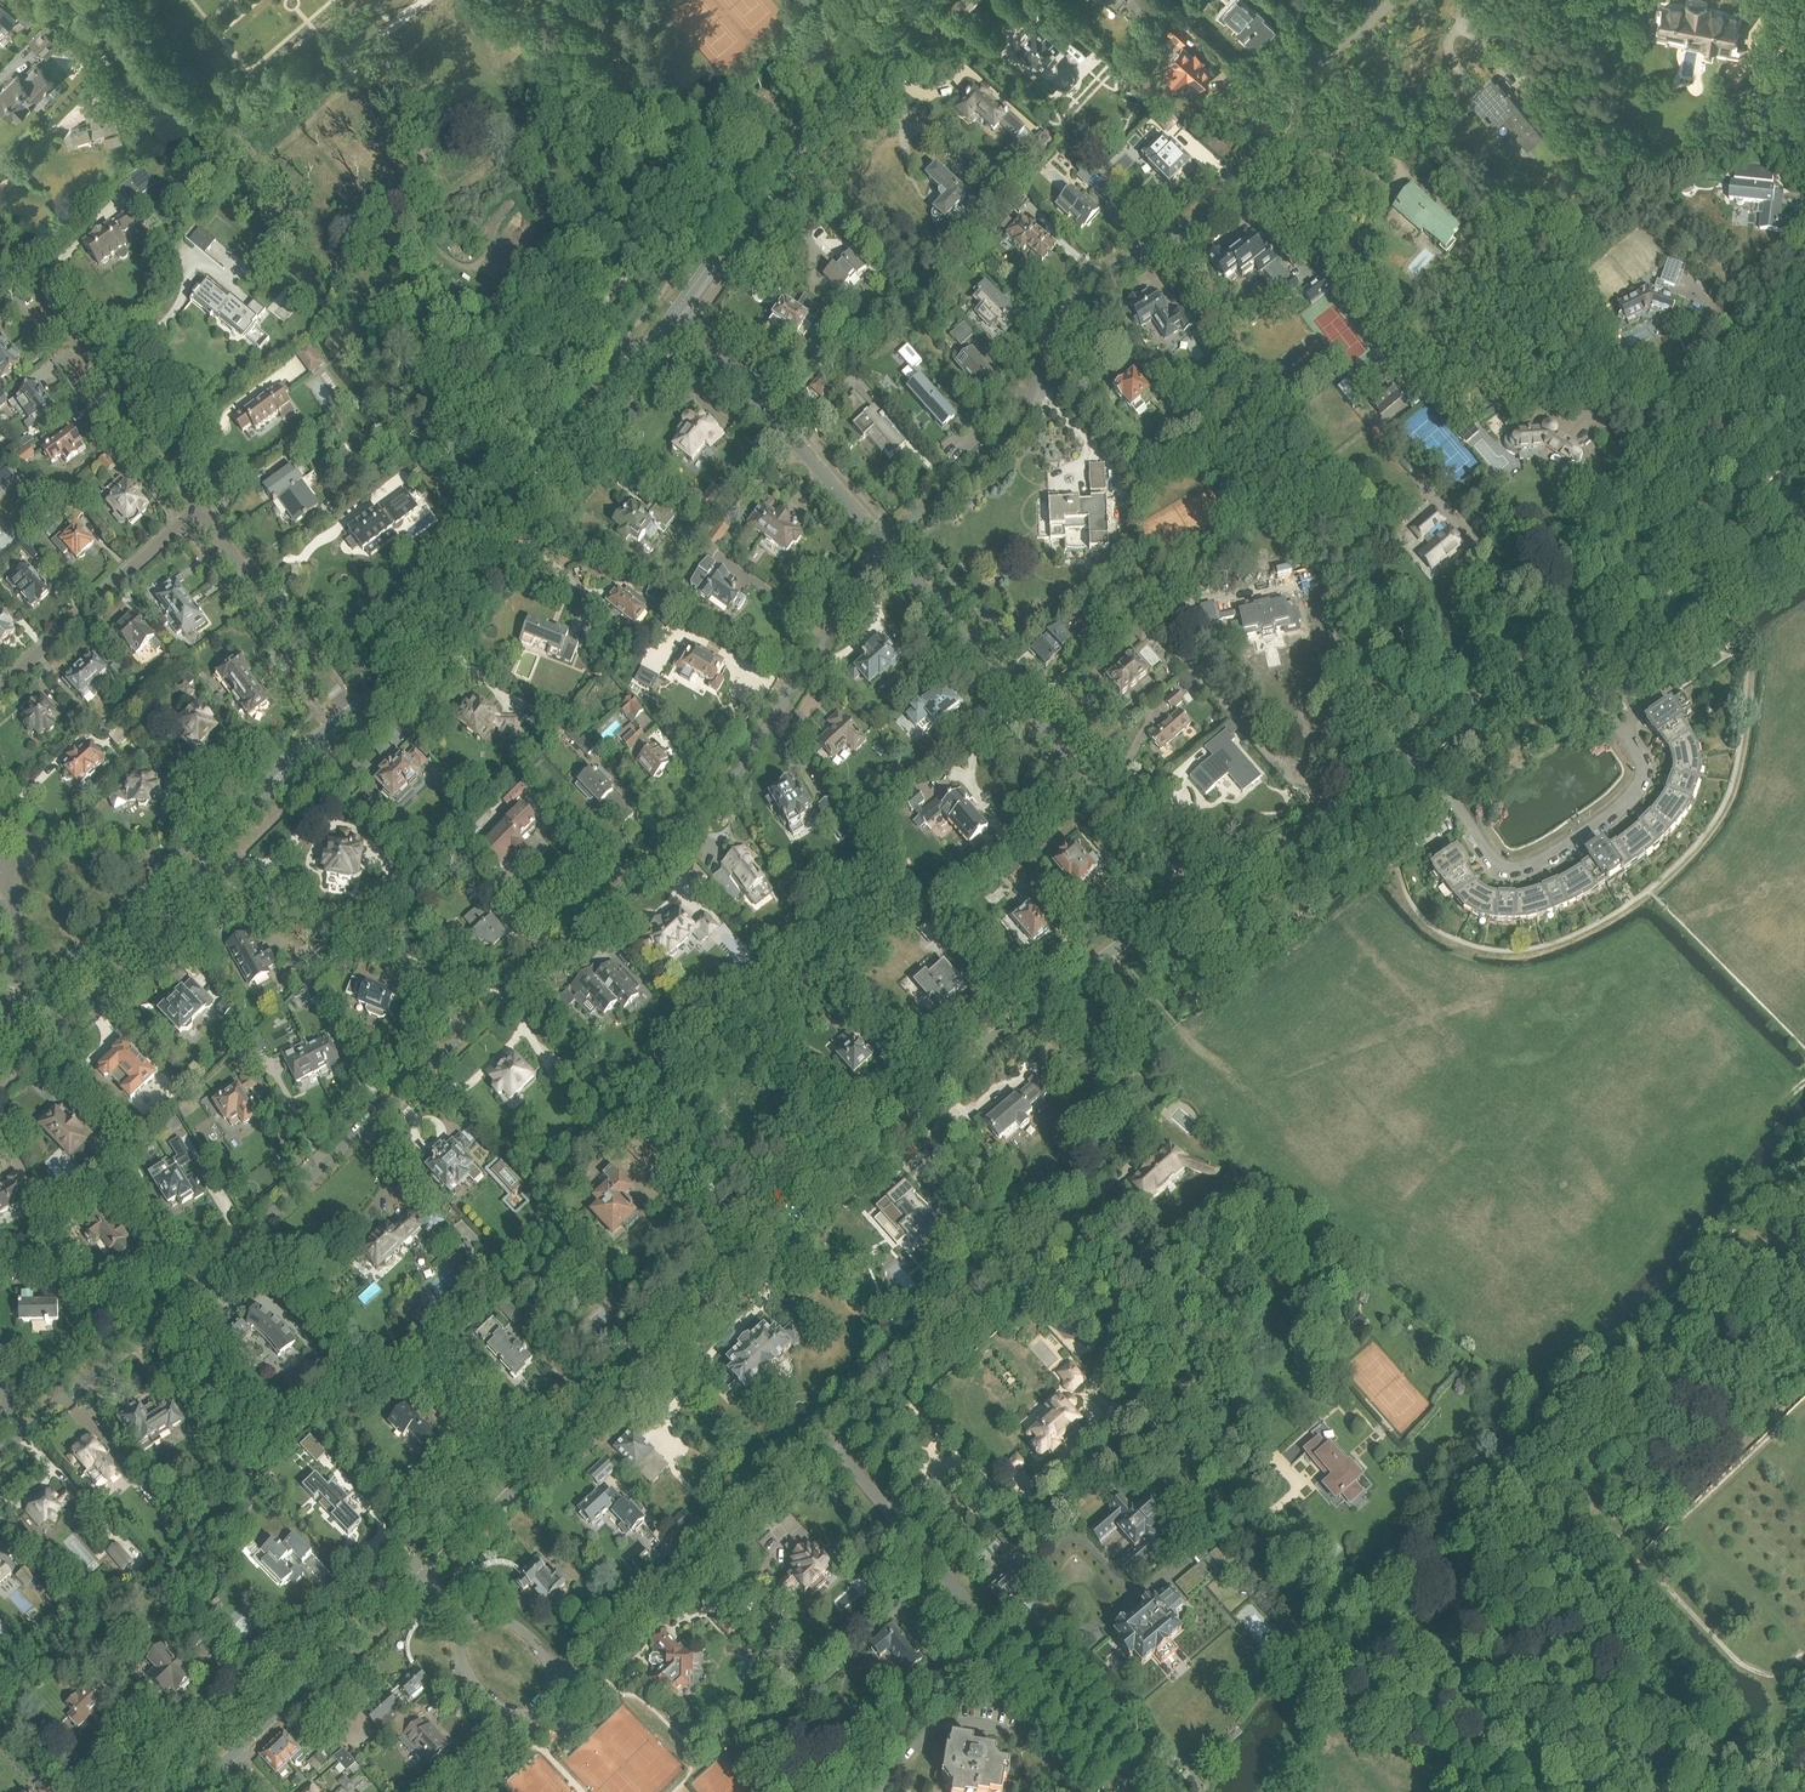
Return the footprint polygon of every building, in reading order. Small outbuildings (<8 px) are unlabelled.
[(1103,4),(1107,0),(1117,10),(1126,0),(1099,0),(1103,4)] [(1128,1),(1125,4),(1138,16),(1149,4),(1144,0),(1126,0),(1128,1)] [(1255,9),(1244,0),(1229,0),(1218,12),(1219,13),(1218,14),(1225,20),(1226,19),(1237,29),(1236,30),(1255,47),(1255,46),(1256,47),(1267,34),(1268,35),(1274,28),(1274,27),(1263,17),(1264,16),(1256,9),(1255,9)] [(1698,45),(1714,48),(1713,51),(1735,54),(1742,15),(1720,11),(1719,15),(1708,13),(1709,9),(1684,5),(1684,9),(1662,6),(1657,33),(1699,40),(1698,45)] [(16,20),(5,10),(4,12),(0,8),(0,38),(16,20)] [(28,27),(38,17),(28,8),(18,18),(28,27)] [(1068,41),(1057,31),(1038,13),(1031,21),(1035,24),(1015,46),(1037,67),(1038,67),(1044,73),(1046,74),(1049,75),(1053,75),(1054,74),(1057,72),(1057,69),(1058,67),(1057,63),(1055,62),(1065,51),(1062,48),(1068,41)] [(1179,44),(1189,33),(1174,21),(1165,32),(1179,44)] [(43,55),(56,42),(42,29),(30,42),(43,55)] [(1187,81),(1197,90),(1212,73),(1202,64),(1204,62),(1195,55),(1194,57),(1183,47),(1168,64),(1170,66),(1163,74),(1180,89),(1187,81)] [(52,86),(57,81),(36,61),(20,76),(17,72),(0,89),(0,108),(2,109),(3,108),(13,118),(14,116),(17,119),(31,105),(29,102),(34,96),(38,100),(47,92),(48,93),(53,87),(52,86)] [(1543,138),(1497,81),(1495,83),(1491,79),(1468,98),(1468,99),(1467,100),(1499,139),(1509,131),(1526,152),(1543,138)] [(98,90),(102,97),(115,89),(110,82),(98,90)] [(994,131),(1007,117),(1009,114),(981,88),(976,93),(971,89),(964,98),(967,100),(956,112),(971,126),(978,117),(994,131)] [(119,129),(116,117),(117,116),(113,101),(89,107),(85,112),(88,126),(71,130),(65,136),(67,143),(92,136),(91,135),(105,131),(108,143),(123,139),(121,128),(119,129)] [(1162,109),(1156,114),(1162,120),(1159,123),(1168,132),(1177,123),(1168,114),(1162,109)] [(1009,114),(1007,117),(1035,142),(1033,145),(1045,156),(1056,144),(1043,133),(1037,140),(1009,114)] [(1162,137),(1142,157),(1149,164),(1148,165),(1169,186),(1191,164),(1170,144),(1169,145),(1162,137)] [(936,169),(935,170),(934,168),(931,168),(928,170),(927,171),(926,173),(926,177),(927,179),(940,191),(939,194),(939,195),(939,198),(940,200),(943,203),(932,214),(932,215),(932,218),(932,219),(933,221),(934,221),(936,222),(938,222),(941,221),(944,220),(945,221),(967,196),(936,169)] [(1771,178),(1765,171),(1746,169),(1738,174),(1738,182),(1759,184),(1762,184),(1771,185),(1771,178)] [(156,186),(145,170),(132,179),(133,180),(123,187),(133,202),(156,186)] [(1101,170),(1096,174),(1108,186),(1113,182),(1101,170)] [(1094,190),(1101,182),(1095,176),(1087,184),(1094,190)] [(1409,184),(1394,202),(1393,203),(1396,206),(1393,210),(1394,210),(1390,214),(1399,222),(1396,225),(1411,238),(1418,231),(1421,234),(1423,233),(1445,252),(1454,242),(1452,240),(1460,230),(1443,215),(1446,212),(1437,205),(1434,208),(1412,188),(1413,187),(1409,184)] [(1732,184),(1730,201),(1735,201),(1765,204),(1764,217),(1761,216),(1760,230),(1780,232),(1784,194),(1775,193),(1776,189),(1761,187),(1762,184),(1759,184),(1759,187),(1737,184),(1732,184)] [(1019,213),(1030,201),(1021,193),(1010,205),(1019,213)] [(1083,228),(1084,229),(1099,212),(1085,200),(1082,203),(1076,197),(1074,199),(1071,196),(1060,209),(1060,210),(1069,218),(1071,217),(1077,223),(1075,225),(1081,230),(1083,228)] [(83,244),(100,267),(116,255),(120,259),(124,260),(128,257),(128,253),(125,248),(127,247),(119,236),(124,233),(125,233),(141,222),(139,218),(142,216),(135,207),(132,210),(131,209),(115,221),(118,224),(113,228),(110,225),(83,244)] [(1021,219),(1006,236),(1014,243),(1014,244),(1024,252),(1026,250),(1042,264),(1056,248),(1047,240),(1039,233),(1039,234),(1030,226),(1029,226),(1021,219)] [(199,228),(189,241),(208,258),(219,245),(199,228)] [(1219,252),(1208,261),(1208,262),(1216,271),(1216,275),(1219,277),(1222,279),(1225,282),(1237,272),(1240,277),(1241,276),(1243,278),(1254,269),(1259,276),(1263,273),(1273,287),(1283,300),(1299,287),(1292,279),(1278,262),(1276,263),(1267,252),(1263,256),(1253,243),(1250,240),(1243,246),(1239,241),(1221,255),(1219,252)] [(853,275),(858,279),(868,269),(851,253),(841,263),(842,263),(836,270),(833,267),(823,277),(840,294),(850,284),(847,281),(853,275)] [(1674,286),(1682,264),(1668,260),(1660,283),(1657,281),(1654,289),(1648,287),(1639,291),(1640,294),(1616,305),(1626,325),(1642,317),(1642,318),(1650,314),(1668,320),(1674,301),(1661,297),(1663,292),(1661,292),(1662,291),(1664,291),(1665,287),(1663,287),(1664,283),(1674,286)] [(1312,306),(1332,290),(1322,278),(1302,294),(1312,306)] [(1010,321),(1017,313),(985,283),(981,287),(979,285),(974,291),(978,295),(972,301),(981,310),(977,315),(993,330),(997,326),(1005,334),(1011,327),(1010,327),(1013,324),(1010,321)] [(219,320),(221,317),(238,332),(242,327),(248,332),(266,311),(254,301),(246,311),(230,298),(227,302),(205,285),(200,292),(199,291),(193,297),(194,298),(194,299),(219,320)] [(1129,304),(1127,305),(1124,308),(1137,328),(1140,326),(1141,329),(1152,322),(1165,341),(1178,333),(1177,331),(1181,329),(1183,332),(1192,326),(1183,311),(1169,319),(1150,291),(1138,298),(1137,297),(1127,303),(1129,304)] [(773,319),(769,324),(781,332),(785,327),(798,336),(804,340),(811,330),(807,327),(811,321),(812,319),(814,320),(820,311),(810,303),(811,302),(805,296),(798,306),(792,302),(790,306),(785,303),(784,305),(783,304),(779,309),(775,311),(774,313),(773,314),(773,318),(772,319),(773,319)] [(820,308),(833,320),(843,309),(830,296),(820,308)] [(974,335),(964,323),(951,335),(961,346),(974,335)] [(14,351),(1,335),(0,336),(0,361),(14,351)] [(907,345),(897,354),(912,371),(912,370),(922,362),(907,345)] [(310,374),(323,365),(309,346),(297,355),(310,374)] [(980,393),(997,378),(984,364),(985,363),(973,349),(954,364),(964,375),(965,374),(971,380),(970,382),(980,393)] [(0,361),(0,381),(23,364),(14,351),(0,361)] [(1390,379),(1399,372),(1393,364),(1384,370),(1383,369),(1369,381),(1375,389),(1389,378),(1390,379)] [(1448,381),(1458,372),(1453,366),(1443,375),(1448,381)] [(1466,376),(1462,371),(1461,371),(1444,387),(1446,389),(1451,385),(1453,388),(1462,381),(1461,380),(1466,376)] [(822,399),(834,386),(823,375),(810,388),(822,399)] [(1121,399),(1122,399),(1136,415),(1154,400),(1133,375),(1123,384),(1118,384),(1115,386),(1114,391),(1121,399)] [(930,418),(932,416),(942,428),(954,417),(920,379),(908,390),(926,410),(925,412),(930,418)] [(24,414),(47,397),(41,389),(41,388),(38,383),(9,404),(12,409),(14,409),(15,409),(20,416),(24,413),(24,414)] [(256,431),(279,414),(281,417),(283,420),(294,412),(290,406),(283,396),(289,391),(283,384),(277,388),(266,396),(267,397),(244,413),(233,420),(243,433),(252,426),(256,431)] [(1402,396),(1401,395),(1393,386),(1371,405),(1380,416),(1402,396)] [(854,417),(868,405),(855,391),(851,395),(852,397),(843,406),(854,417)] [(28,431),(58,410),(54,404),(53,405),(47,397),(24,414),(29,421),(25,424),(25,426),(28,431)] [(1190,427),(1172,405),(1166,399),(1157,407),(1181,435),(1182,434),(1185,437),(1194,431),(1190,427)] [(906,446),(874,409),(869,414),(867,413),(863,417),(864,418),(853,428),(863,440),(866,438),(881,455),(884,453),(889,458),(894,453),(896,455),(906,446)] [(682,457),(684,455),(692,461),(706,443),(710,448),(724,436),(707,418),(701,418),(701,417),(697,417),(694,421),(690,417),(687,418),(684,422),(684,426),(677,436),(680,439),(674,448),(673,450),(672,452),(673,454),(673,456),(675,457),(676,457),(679,458),(680,458),(682,457)] [(1466,431),(1472,426),(1466,420),(1461,425),(1466,431)] [(1504,440),(1504,442),(1504,445),(1505,447),(1506,449),(1507,451),(1509,453),(1511,454),(1513,455),(1516,455),(1518,455),(1519,462),(1535,461),(1536,462),(1537,464),(1539,465),(1541,465),(1543,465),(1545,465),(1547,464),(1562,474),(1568,466),(1569,467),(1570,467),(1571,465),(1573,466),(1575,466),(1577,465),(1579,464),(1580,463),(1581,461),(1581,459),(1581,457),(1581,455),(1579,453),(1581,450),(1574,445),(1558,434),(1558,433),(1558,431),(1558,430),(1558,429),(1557,427),(1556,425),(1554,424),(1553,423),(1552,422),(1550,422),(1548,422),(1546,423),(1544,424),(1542,426),(1541,428),(1540,430),(1516,432),(1516,430),(1514,430),(1512,431),(1510,432),(1508,433),(1506,435),(1505,437),(1504,440)] [(66,464),(87,449),(72,429),(42,451),(52,465),(62,458),(66,464)] [(26,446),(37,439),(35,435),(27,440),(26,438),(22,441),(26,446)] [(34,455),(29,447),(15,457),(20,465),(34,455)] [(338,456),(347,469),(356,463),(346,450),(338,456)] [(339,475),(347,469),(338,456),(330,461),(339,475)] [(100,464),(109,474),(117,467),(107,457),(100,464)] [(1089,466),(1090,492),(1105,491),(1104,465),(1089,466)] [(273,502),(303,481),(293,467),(264,489),(273,502)] [(1229,492),(1234,499),(1244,493),(1232,473),(1221,480),(1229,493),(1229,492)] [(303,481),(273,502),(274,503),(278,500),(295,524),(320,506),(303,483),(304,482),(303,481)] [(107,505),(116,515),(113,517),(119,524),(123,525),(126,523),(127,525),(139,514),(140,516),(149,508),(138,496),(140,495),(135,490),(133,491),(126,483),(124,485),(121,482),(115,487),(118,490),(113,495),(115,498),(107,505)] [(388,508),(386,504),(356,526),(360,531),(354,536),(360,545),(367,540),(371,546),(400,524),(398,520),(402,517),(403,518),(425,502),(412,485),(390,501),(393,504),(388,508)] [(713,512),(724,496),(712,487),(701,503),(713,512)] [(1109,549),(1106,499),(1091,500),(1091,503),(1079,503),(1079,500),(1059,502),(1058,495),(1048,496),(1051,539),(1065,539),(1066,549),(1090,547),(1090,550),(1109,549)] [(767,498),(761,507),(760,507),(747,525),(748,526),(744,531),(752,537),(755,533),(764,540),(766,543),(770,546),(774,546),(787,556),(794,546),(796,548),(803,538),(800,536),(801,535),(790,527),(792,525),(779,515),(778,517),(776,516),(779,513),(773,508),(776,505),(772,501),(767,498)] [(64,506),(58,511),(65,519),(71,514),(76,520),(82,515),(75,506),(71,502),(65,507),(64,506)] [(652,541),(659,531),(665,535),(677,518),(656,502),(648,512),(636,503),(633,506),(631,504),(623,515),(621,514),(613,524),(623,531),(619,536),(628,543),(631,539),(638,545),(645,536),(652,541)] [(1419,521),(1410,530),(1421,543),(1424,540),(1428,546),(1417,555),(1431,572),(1448,558),(1449,559),(1456,553),(1455,552),(1463,545),(1449,528),(1447,529),(1443,525),(1446,522),(1433,506),(1418,519),(1419,521)] [(39,529),(52,518),(45,510),(32,521),(39,529)] [(715,528),(701,517),(694,526),(708,537),(715,528)] [(60,542),(56,546),(65,556),(70,552),(77,560),(79,558),(81,560),(84,560),(87,557),(87,555),(85,553),(95,544),(74,520),(68,526),(70,528),(58,539),(60,542)] [(9,542),(0,533),(0,550),(9,542)] [(720,549),(717,547),(708,540),(701,550),(713,559),(720,549)] [(34,561),(40,555),(29,544),(23,549),(34,561)] [(715,565),(714,564),(709,561),(708,561),(706,561),(690,584),(690,585),(690,586),(691,586),(696,590),(694,592),(708,602),(712,596),(730,609),(731,607),(733,608),(734,606),(738,609),(737,610),(739,611),(743,606),(745,601),(746,598),(740,595),(730,588),(732,585),(731,584),(734,579),(718,567),(717,569),(715,567),(715,566),(715,565)] [(46,586),(27,565),(23,569),(22,568),(16,574),(15,573),(6,581),(14,589),(16,588),(18,591),(18,592),(31,607),(37,601),(39,604),(51,594),(45,587),(46,586)] [(178,585),(184,581),(178,574),(168,581),(169,584),(154,595),(158,599),(157,599),(163,607),(162,608),(168,616),(164,618),(164,619),(189,600),(178,585)] [(1311,576),(1295,579),(1301,607),(1304,607),(1304,608),(1314,606),(1314,605),(1317,604),(1311,576)] [(668,597),(668,598),(673,601),(681,589),(675,585),(668,597)] [(666,594),(650,587),(646,597),(663,603),(666,594)] [(607,602),(635,624),(645,611),(618,589),(607,602)] [(197,630),(207,623),(189,600),(164,619),(158,623),(162,629),(168,624),(172,621),(181,634),(183,632),(185,634),(195,627),(197,630)] [(1238,610),(1239,612),(1240,616),(1241,624),(1232,626),(1235,638),(1260,633),(1261,636),(1262,639),(1274,636),(1273,633),(1275,633),(1275,629),(1290,626),(1290,625),(1298,624),(1297,622),(1299,621),(1298,613),(1295,613),(1293,605),(1285,606),(1284,600),(1267,604),(1267,605),(1256,608),(1256,606),(1238,610)] [(1240,616),(1239,612),(1221,616),(1219,607),(1213,608),(1212,604),(1203,607),(1207,625),(1217,623),(1216,621),(1240,616)] [(11,637),(16,632),(12,628),(14,625),(1,611),(0,612),(0,647),(2,645),(8,645),(11,642),(11,637)] [(164,619),(164,618),(162,614),(155,620),(158,623),(164,619)] [(136,655),(140,652),(140,653),(150,644),(157,653),(162,648),(140,623),(139,624),(132,616),(115,631),(136,655)] [(1153,634),(1140,618),(1127,628),(1141,644),(1153,634)] [(548,650),(549,650),(548,655),(571,664),(579,644),(567,639),(569,633),(558,629),(557,631),(529,621),(528,624),(527,623),(523,632),(525,632),(520,644),(522,645),(522,644),(532,647),(534,642),(549,648),(548,650)] [(1074,643),(1060,628),(1059,627),(1031,652),(1046,668),(1074,643)] [(862,659),(846,673),(854,682),(860,677),(869,687),(878,679),(880,680),(882,679),(883,680),(887,680),(889,679),(891,677),(891,676),(892,672),(890,671),(892,669),(891,668),(902,658),(895,649),(893,651),(885,641),(884,642),(878,636),(858,654),(862,659)] [(684,648),(673,667),(683,672),(680,676),(689,681),(694,673),(711,683),(708,687),(718,693),(724,681),(720,679),(726,668),(723,667),(724,665),(693,648),(691,652),(684,648)] [(77,666),(95,686),(101,681),(100,679),(107,672),(90,654),(77,666)] [(1122,664),(1105,679),(1111,686),(1120,697),(1120,696),(1121,697),(1129,691),(1140,682),(1139,682),(1149,673),(1133,654),(1132,655),(1122,664)] [(159,680),(175,666),(169,656),(162,661),(165,666),(153,674),(159,680)] [(232,695),(253,680),(246,671),(249,669),(240,657),(217,674),(232,695)] [(120,679),(127,673),(117,662),(110,668),(120,679)] [(95,686),(77,666),(64,679),(62,681),(70,690),(72,688),(84,700),(91,694),(94,697),(98,694),(99,696),(102,693),(98,689),(95,686)] [(659,677),(642,668),(635,680),(651,690),(659,677)] [(1184,689),(1194,681),(1187,673),(1177,682),(1184,689)] [(268,708),(268,704),(269,703),(253,680),(232,695),(248,717),(259,709),(263,711),(268,708)] [(195,694),(185,683),(177,689),(187,700),(195,694)] [(102,693),(99,696),(102,699),(108,694),(101,687),(98,689),(102,693)] [(959,708),(943,690),(920,710),(918,709),(911,715),(913,716),(907,721),(916,732),(917,731),(922,736),(933,727),(938,732),(949,722),(946,719),(959,708)] [(1165,702),(1171,709),(1174,706),(1176,708),(1184,701),(1182,699),(1183,699),(1177,691),(1165,702)] [(1677,713),(1688,705),(1682,696),(1670,704),(1670,703),(1665,707),(1665,706),(1648,717),(1649,718),(1644,721),(1647,726),(1652,734),(1653,734),(1656,739),(1658,737),(1665,747),(1678,738),(1682,743),(1690,737),(1689,734),(1681,722),(1682,721),(1679,716),(1677,713)] [(635,718),(643,711),(631,697),(619,708),(627,716),(631,713),(635,718)] [(60,720),(42,699),(31,710),(32,711),(25,717),(29,721),(27,723),(26,726),(30,731),(33,731),(40,738),(45,733),(49,734),(54,729),(54,725),(60,720)] [(520,719),(499,718),(474,700),(469,706),(467,705),(456,720),(482,740),(493,726),(500,729),(500,735),(519,735),(520,719)] [(536,716),(540,711),(529,704),(526,709),(536,716)] [(199,748),(218,730),(211,723),(213,722),(198,706),(177,725),(188,737),(183,741),(193,751),(198,746),(199,748)] [(1148,737),(1160,751),(1191,725),(1179,710),(1148,737)] [(66,719),(76,730),(83,724),(73,713),(66,719)] [(833,728),(817,744),(833,760),(847,747),(855,754),(868,741),(844,717),(843,718),(838,713),(828,723),(833,728)] [(101,726),(108,735),(113,731),(106,721),(101,726)] [(115,744),(128,732),(122,725),(108,737),(115,744)] [(589,757),(598,748),(586,736),(583,740),(572,729),(567,734),(589,757)] [(638,729),(622,743),(630,752),(637,746),(645,755),(637,762),(653,780),(656,777),(656,778),(660,779),(663,775),(663,772),(662,771),(670,764),(638,729)] [(1213,758),(1191,778),(1206,795),(1228,775),(1243,792),(1261,777),(1231,743),(1234,740),(1225,730),(1204,749),(1213,758)] [(968,737),(963,732),(942,753),(948,758),(968,737)] [(1673,763),(1699,758),(1697,748),(1696,748),(1690,737),(1682,743),(1678,738),(1665,747),(1667,749),(1670,752),(1669,752),(1671,758),(1673,762),(1673,763)] [(95,774),(95,771),(105,762),(89,745),(77,756),(75,753),(68,759),(71,761),(63,768),(68,773),(66,775),(66,777),(67,780),(68,781),(70,782),(73,782),(75,781),(79,785),(88,778),(91,778),(95,774)] [(150,770),(157,764),(145,750),(138,757),(150,770)] [(382,775),(375,782),(384,792),(383,793),(390,801),(391,800),(393,802),(395,801),(399,805),(413,791),(410,788),(417,781),(416,780),(422,774),(418,769),(420,767),(421,769),(427,763),(415,751),(409,757),(413,760),(411,762),(403,754),(390,767),(388,764),(379,772),(382,775)] [(1680,779),(1698,783),(1700,768),(1701,768),(1699,758),(1673,763),(1673,767),(1673,771),(1673,773),(1672,777),(1671,776),(1670,781),(1678,784),(1680,779)] [(447,785),(458,775),(445,761),(434,771),(447,785)] [(578,783),(575,787),(590,802),(593,799),(605,812),(609,808),(624,824),(634,815),(612,791),(614,790),(608,783),(609,782),(598,770),(595,773),(592,769),(587,774),(583,771),(576,778),(578,782),(578,783)] [(130,803),(137,803),(139,807),(146,808),(149,804),(156,804),(156,797),(159,797),(159,786),(157,786),(157,779),(131,778),(131,781),(128,781),(127,792),(130,792),(130,795),(126,795),(126,793),(113,792),(112,805),(125,806),(125,803),(127,802),(130,802),(130,803)] [(519,778),(499,798),(509,808),(529,788),(519,778)] [(1698,783),(1680,779),(1678,784),(1670,781),(1668,787),(1677,790),(1673,799),(1678,807),(1686,812),(1692,801),(1698,783)] [(791,782),(768,795),(770,799),(776,809),(783,819),(781,820),(785,827),(788,826),(795,838),(806,831),(801,824),(807,820),(816,836),(825,831),(813,810),(801,790),(797,792),(791,782)] [(925,802),(916,792),(911,786),(900,794),(906,801),(904,803),(912,813),(925,802)] [(1673,799),(1677,790),(1668,787),(1666,791),(1667,792),(1666,795),(1665,795),(1661,801),(1657,806),(1678,823),(1682,819),(1687,812),(1686,812),(1678,807),(1673,799)] [(854,800),(843,789),(838,794),(849,805),(854,800)] [(988,829),(971,809),(965,803),(969,800),(961,790),(945,804),(940,798),(923,813),(919,808),(914,812),(926,826),(942,813),(969,845),(970,845),(974,850),(984,841),(980,836),(988,829)] [(832,801),(820,808),(830,825),(839,842),(852,834),(842,817),(832,801)] [(1675,829),(1678,823),(1657,806),(1656,807),(1652,812),(1653,813),(1650,815),(1649,815),(1644,821),(1666,842),(1667,841),(1665,839),(1669,835),(1668,834),(1674,828),(1675,829)] [(523,808),(481,849),(501,868),(512,857),(520,865),(531,854),(523,846),(520,842),(538,824),(536,822),(523,808)] [(1664,843),(1666,842),(1644,821),(1638,826),(1639,827),(1636,829),(1629,834),(1628,836),(1645,857),(1652,851),(1658,845),(1659,845),(1663,841),(1664,843)] [(469,834),(455,847),(462,855),(476,841),(469,834)] [(1636,864),(1645,857),(1628,836),(1623,839),(1619,843),(1616,845),(1615,844),(1607,849),(1611,856),(1611,855),(1623,872),(1631,867),(1636,864)] [(1038,848),(1043,855),(1055,845),(1049,838),(1038,848)] [(352,842),(352,843),(341,841),(340,846),(324,844),(322,857),(325,857),(324,868),(328,869),(327,875),(339,877),(339,879),(351,881),(351,874),(358,875),(362,843),(352,842)] [(1611,856),(1607,849),(1602,842),(1585,854),(1590,861),(1594,868),(1605,885),(1607,888),(1625,875),(1623,873),(1623,872),(1611,855),(1611,856)] [(1096,878),(1096,873),(1101,869),(1092,860),(1088,863),(1075,849),(1074,849),(1070,844),(1061,851),(1064,855),(1059,859),(1061,861),(1052,868),(1068,886),(1069,885),(1071,888),(1074,886),(1078,890),(1087,882),(1092,882),(1096,878)] [(732,877),(756,908),(774,895),(749,860),(751,858),(744,849),(722,865),(731,878),(732,877)] [(1473,879),(1468,872),(1467,870),(1469,869),(1465,864),(1466,863),(1460,855),(1460,856),(1456,851),(1451,854),(1451,853),(1435,865),(1430,869),(1433,873),(1433,874),(1439,882),(1440,882),(1443,886),(1444,885),(1453,897),(1455,900),(1464,893),(1460,888),(1473,879)] [(691,861),(678,874),(694,891),(707,878),(691,861)] [(1594,868),(1590,861),(1589,862),(1582,868),(1582,869),(1580,871),(1579,870),(1573,874),(1570,876),(1584,899),(1592,894),(1598,890),(1605,885),(1594,868)] [(1015,886),(1026,876),(1015,864),(1004,873),(1015,886)] [(722,871),(712,878),(731,903),(741,896),(722,871)] [(1575,905),(1584,899),(1570,876),(1560,881),(1560,882),(1557,884),(1557,883),(1550,885),(1562,914),(1563,913),(1562,910),(1568,908),(1575,905)] [(1472,915),(1486,893),(1483,891),(1479,888),(1477,885),(1476,885),(1474,883),(1475,882),(1473,879),(1460,888),(1464,893),(1455,900),(1463,909),(1463,910),(1472,915)] [(1560,915),(1562,914),(1550,885),(1542,889),(1543,890),(1539,891),(1538,891),(1532,893),(1540,919),(1546,917),(1553,914),(1559,912),(1560,915)] [(1503,896),(1498,896),(1498,897),(1495,896),(1493,895),(1489,894),(1486,893),(1472,915),(1480,920),(1495,923),(1496,923),(1499,905),(1504,905),(1503,896)] [(1527,923),(1540,919),(1532,893),(1527,894),(1522,895),(1518,896),(1518,897),(1514,897),(1514,896),(1510,896),(1510,905),(1519,906),(1525,913),(1527,923)] [(1510,905),(1510,896),(1503,896),(1504,905),(1499,905),(1496,923),(1514,923),(1526,922),(1526,923),(1527,923),(1525,913),(1519,906),(1510,905)] [(489,908),(499,920),(508,913),(497,901),(489,908)] [(1027,904),(1026,904),(1025,902),(1019,907),(1021,909),(1019,910),(1017,909),(1010,916),(1013,920),(1012,920),(1033,944),(1034,944),(1037,944),(1049,934),(1049,931),(1050,930),(1029,906),(1027,904)] [(494,949),(508,937),(481,906),(464,920),(475,933),(469,938),(494,949)] [(81,913),(76,908),(74,908),(70,911),(70,913),(76,918),(77,918),(81,915),(81,913)] [(705,914),(692,926),(679,912),(676,909),(663,920),(661,918),(650,928),(653,931),(640,944),(656,961),(661,956),(663,957),(664,957),(667,960),(670,957),(673,958),(677,954),(677,951),(694,936),(702,945),(719,929),(705,914)] [(829,920),(835,931),(842,927),(836,916),(829,920)] [(796,928),(802,934),(811,926),(805,920),(796,928)] [(928,922),(917,932),(921,936),(932,926),(928,922)] [(249,986),(270,974),(268,969),(276,965),(266,947),(258,952),(248,935),(227,947),(249,986)] [(340,953),(335,959),(338,962),(344,957),(340,953)] [(354,954),(350,963),(356,965),(360,956),(354,954)] [(616,1005),(617,1004),(624,1011),(639,996),(624,980),(627,977),(612,962),(595,978),(589,971),(586,973),(616,1005)] [(761,968),(756,963),(748,970),(753,975),(761,968)] [(925,973),(913,983),(928,1000),(932,997),(940,1007),(964,986),(944,963),(929,976),(925,973)] [(213,974),(210,971),(208,969),(203,973),(208,978),(213,974)] [(316,974),(327,989),(333,982),(322,969),(316,974)] [(603,1017),(616,1005),(586,973),(570,988),(577,995),(573,999),(572,999),(589,1017),(597,1010),(603,1017)] [(361,982),(361,983),(353,980),(346,995),(355,998),(355,999),(360,1001),(359,1004),(367,1007),(364,1013),(377,1018),(384,1021),(387,1015),(395,996),(367,984),(367,985),(361,982)] [(183,990),(160,1012),(181,1035),(184,1032),(188,1031),(193,1027),(192,1024),(204,1012),(202,1011),(205,1008),(207,1009),(207,1008),(209,1009),(212,1005),(212,1004),(213,1003),(204,994),(192,981),(183,990)] [(563,1017),(570,1010),(559,999),(553,1005),(563,1017)] [(230,1011),(224,1006),(219,1010),(225,1016),(230,1011)] [(851,1024),(841,1013),(843,1012),(838,1006),(830,1013),(845,1030),(851,1024)] [(829,1024),(822,1017),(815,1023),(822,1031),(829,1024)] [(248,1039),(256,1054),(267,1049),(258,1030),(248,1039)] [(838,1041),(843,1047),(845,1049),(836,1057),(854,1076),(872,1059),(870,1057),(873,1055),(868,1049),(865,1051),(847,1032),(838,1041)] [(331,1075),(344,1069),(330,1041),(329,1042),(327,1038),(319,1042),(316,1036),(303,1042),(318,1073),(320,1072),(320,1071),(327,1067),(331,1075)] [(677,1050),(668,1041),(663,1047),(671,1055),(677,1050)] [(313,1076),(318,1073),(303,1042),(306,1049),(302,1050),(303,1051),(297,1054),(293,1046),(281,1053),(297,1084),(305,1080),(305,1079),(313,1075),(313,1076)] [(116,1054),(101,1069),(103,1071),(101,1075),(105,1078),(109,1077),(110,1079),(112,1078),(124,1091),(123,1092),(130,1099),(141,1089),(161,1110),(174,1097),(154,1076),(124,1045),(115,1053),(116,1054)] [(511,1101),(535,1078),(515,1057),(510,1053),(502,1061),(506,1064),(498,1071),(495,1067),(487,1075),(491,1079),(491,1080),(496,1085),(494,1087),(493,1090),(498,1095),(502,1095),(503,1093),(511,1101)] [(561,1059),(553,1066),(564,1078),(572,1071),(561,1059)] [(707,1066),(701,1060),(689,1071),(695,1077),(707,1066)] [(257,1113),(245,1094),(257,1087),(249,1074),(241,1079),(244,1084),(239,1087),(239,1086),(214,1103),(227,1123),(230,1121),(233,1127),(241,1121),(245,1127),(256,1119),(254,1115),(257,1113)] [(1006,1143),(1021,1131),(1029,1124),(1025,1119),(1032,1113),(1028,1108),(1041,1097),(1043,1100),(1050,1094),(1035,1076),(1028,1082),(1030,1085),(1009,1102),(1007,1100),(1001,1105),(1003,1107),(984,1123),(999,1141),(1002,1138),(1006,1143)] [(628,1101),(633,1095),(628,1090),(623,1095),(628,1101)] [(40,1128),(71,1159),(88,1143),(81,1136),(83,1134),(69,1119),(66,1121),(57,1111),(40,1128)] [(463,1155),(483,1136),(473,1125),(461,1135),(452,1143),(453,1144),(447,1150),(445,1147),(443,1149),(441,1147),(435,1153),(437,1155),(433,1159),(435,1161),(427,1168),(434,1176),(432,1179),(441,1188),(442,1187),(447,1192),(449,1191),(451,1194),(459,1187),(469,1178),(474,1183),(482,1176),(473,1166),(474,1166),(463,1155)] [(583,1144),(576,1137),(569,1143),(576,1150),(583,1144)] [(204,1194),(195,1181),(193,1177),(188,1179),(181,1169),(193,1161),(179,1139),(169,1145),(178,1158),(150,1175),(169,1205),(178,1199),(182,1205),(194,1197),(195,1200),(204,1194)] [(1217,1181),(1221,1170),(1221,1169),(1189,1157),(1188,1156),(1170,1143),(1141,1172),(1138,1172),(1130,1179),(1129,1179),(1128,1181),(1149,1202),(1157,1195),(1155,1194),(1174,1176),(1175,1176),(1182,1171),(1185,1170),(1189,1170),(1217,1181)] [(118,1163),(126,1155),(117,1145),(109,1152),(118,1163)] [(493,1172),(513,1195),(523,1186),(501,1165),(493,1172)] [(631,1189),(623,1181),(617,1175),(619,1173),(613,1166),(602,1176),(608,1183),(594,1196),(602,1205),(594,1212),(613,1233),(622,1224),(627,1230),(638,1220),(633,1215),(634,1213),(628,1207),(630,1205),(622,1197),(631,1189)] [(21,1181),(19,1176),(9,1182),(11,1185),(0,1191),(0,1215),(31,1197),(21,1181)] [(886,1198),(875,1208),(897,1233),(901,1230),(917,1248),(927,1240),(929,1240),(945,1226),(933,1211),(926,1212),(919,1205),(915,1195),(905,1183),(889,1197),(886,1198)] [(87,1203),(95,1197),(89,1191),(83,1197),(87,1203)] [(107,1217),(112,1214),(103,1201),(92,1209),(99,1218),(90,1224),(92,1227),(86,1232),(88,1235),(86,1237),(85,1239),(88,1243),(91,1243),(93,1241),(95,1245),(102,1240),(111,1253),(113,1252),(119,1261),(132,1252),(125,1242),(129,1239),(120,1226),(116,1229),(107,1217)] [(427,1234),(428,1236),(431,1236),(433,1235),(433,1233),(444,1224),(433,1208),(418,1222),(427,1231),(427,1234)] [(359,1256),(359,1257),(359,1260),(362,1264),(367,1264),(370,1262),(377,1270),(383,1265),(385,1267),(389,1267),(394,1263),(394,1259),(392,1256),(403,1246),(406,1248),(409,1248),(413,1244),(413,1241),(411,1238),(420,1230),(409,1217),(393,1232),(388,1226),(360,1251),(362,1253),(359,1256)] [(810,1233),(804,1239),(820,1257),(827,1251),(810,1233)] [(463,1246),(469,1255),(474,1251),(468,1243),(463,1246)] [(33,1246),(16,1260),(25,1272),(43,1258),(33,1246)] [(1313,1269),(1310,1265),(1310,1264),(1300,1254),(1291,1262),(1300,1274),(1301,1273),(1305,1277),(1313,1269)] [(23,1296),(11,1296),(11,1320),(20,1320),(20,1322),(32,1322),(32,1325),(50,1324),(50,1322),(58,1322),(58,1304),(52,1304),(52,1300),(44,1300),(44,1304),(34,1304),(34,1294),(23,1295),(23,1296)] [(514,1326),(523,1318),(507,1299),(498,1307),(514,1326)] [(252,1331),(255,1333),(259,1335),(262,1338),(265,1341),(268,1344),(271,1347),(273,1350),(276,1354),(278,1357),(296,1345),(291,1339),(288,1335),(285,1332),(282,1328),(279,1325),(276,1322),(272,1319),(268,1316),(264,1313),(257,1309),(248,1325),(249,1326),(247,1328),(240,1322),(225,1336),(237,1348),(252,1334),(251,1333),(252,1331)] [(1367,1321),(1362,1316),(1358,1321),(1364,1325),(1367,1321)] [(510,1324),(504,1330),(493,1319),(475,1335),(483,1344),(491,1337),(494,1341),(487,1348),(497,1358),(498,1358),(501,1362),(517,1379),(527,1370),(525,1368),(533,1361),(521,1349),(527,1343),(510,1324)] [(775,1366),(787,1356),(795,1350),(805,1340),(792,1326),(781,1337),(769,1324),(751,1341),(745,1336),(736,1344),(741,1350),(723,1367),(729,1374),(745,1392),(763,1377),(769,1378),(771,1378),(773,1378),(774,1376),(776,1374),(776,1372),(776,1369),(776,1368),(775,1366)] [(1441,1343),(1436,1349),(1447,1359),(1452,1353),(1441,1343)] [(407,1357),(414,1351),(408,1345),(402,1351),(407,1357)] [(360,1369),(364,1366),(365,1365),(365,1360),(363,1358),(358,1357),(354,1359),(353,1364),(355,1367),(360,1369)] [(312,1363),(318,1372),(324,1368),(318,1359),(312,1363)] [(420,1382),(426,1379),(418,1364),(412,1368),(420,1382)] [(1072,1391),(1084,1380),(1070,1365),(1065,1369),(1073,1377),(1067,1382),(1070,1385),(1066,1389),(1068,1391),(1072,1391)] [(348,1392),(358,1384),(348,1373),(339,1382),(348,1392)] [(1075,1401),(1072,1398),(1067,1398),(1062,1402),(1059,1398),(1047,1409),(1050,1413),(1048,1415),(1047,1414),(1039,1421),(1040,1422),(1037,1425),(1040,1428),(1032,1434),(1038,1440),(1032,1446),(1033,1446),(1031,1448),(1034,1451),(1032,1453),(1035,1456),(1037,1455),(1040,1458),(1049,1450),(1052,1453),(1059,1448),(1059,1447),(1062,1445),(1059,1441),(1080,1422),(1069,1410),(1075,1406),(1075,1401)] [(420,1420),(406,1406),(400,1401),(391,1410),(396,1416),(389,1423),(404,1437),(409,1432),(425,1448),(420,1454),(426,1459),(443,1441),(425,1424),(424,1426),(419,1422),(420,1420)] [(1786,1425),(1804,1407),(1801,1402),(1782,1420),(1786,1425)] [(143,1412),(138,1404),(127,1411),(129,1414),(120,1420),(135,1444),(141,1454),(162,1441),(160,1438),(170,1432),(184,1423),(173,1406),(169,1409),(164,1407),(163,1407),(161,1407),(160,1409),(157,1403),(143,1412)] [(229,1440),(217,1426),(210,1432),(222,1446),(229,1440)] [(668,1468),(653,1453),(654,1452),(632,1432),(615,1450),(637,1470),(652,1484),(668,1468)] [(310,1436),(300,1446),(305,1451),(312,1458),(311,1458),(317,1463),(323,1458),(322,1457),(326,1454),(327,1454),(310,1436)] [(97,1446),(97,1444),(94,1440),(91,1440),(90,1438),(79,1448),(76,1448),(74,1451),(73,1453),(68,1458),(70,1460),(71,1462),(72,1462),(74,1464),(77,1461),(88,1472),(84,1475),(94,1487),(104,1478),(108,1483),(120,1473),(106,1457),(110,1453),(102,1444),(98,1448),(97,1446)] [(1348,1467),(1330,1446),(1329,1445),(1325,1448),(1319,1441),(1307,1452),(1331,1480),(1325,1486),(1336,1499),(1343,1493),(1351,1502),(1361,1493),(1354,1484),(1360,1478),(1359,1475),(1362,1472),(1355,1463),(1351,1467),(1350,1465),(1348,1467)] [(132,1482),(143,1472),(132,1459),(120,1469),(132,1482)] [(604,1459),(588,1474),(599,1487),(616,1472),(604,1459)] [(316,1475),(303,1488),(312,1498),(314,1501),(319,1497),(323,1501),(325,1503),(324,1504),(327,1507),(329,1506),(336,1514),(331,1518),(348,1536),(361,1523),(352,1513),(345,1505),(349,1501),(340,1492),(332,1484),(328,1488),(327,1486),(327,1487),(316,1475)] [(55,1515),(74,1499),(67,1491),(58,1499),(51,1492),(45,1497),(44,1496),(38,1500),(39,1502),(26,1513),(39,1529),(48,1521),(49,1523),(54,1524),(57,1521),(57,1516),(55,1515)] [(590,1499),(577,1510),(581,1515),(579,1516),(586,1524),(588,1522),(592,1527),(602,1517),(602,1516),(605,1513),(606,1514),(612,1508),(609,1504),(610,1502),(617,1509),(611,1514),(625,1528),(628,1532),(630,1535),(634,1531),(636,1533),(643,1526),(642,1524),(646,1520),(641,1515),(644,1512),(633,1500),(630,1504),(626,1500),(623,1503),(612,1491),(603,1498),(597,1492),(594,1495),(593,1494),(589,1498),(590,1499)] [(1126,1539),(1161,1508),(1151,1497),(1134,1512),(1122,1498),(1110,1508),(1114,1513),(1090,1533),(1101,1545),(1118,1530),(1126,1539)] [(1171,1520),(1164,1511),(1161,1508),(1126,1539),(1133,1547),(1116,1563),(1127,1575),(1150,1555),(1154,1559),(1166,1549),(1154,1535),(1171,1520)] [(187,1514),(190,1521),(197,1518),(194,1512),(187,1514)] [(684,1512),(671,1524),(679,1533),(681,1531),(682,1533),(681,1535),(690,1544),(705,1531),(696,1521),(686,1530),(685,1528),(692,1521),(684,1512)] [(532,1532),(540,1540),(547,1533),(540,1525),(532,1532)] [(998,1537),(1004,1544),(1010,1538),(1005,1532),(998,1537)] [(281,1588),(283,1586),(290,1580),(295,1585),(304,1577),(296,1569),(290,1574),(281,1564),(293,1553),(302,1563),(312,1554),(294,1535),(280,1548),(273,1541),(254,1560),(281,1588)] [(803,1551),(802,1550),(802,1549),(794,1540),(785,1547),(794,1558),(794,1557),(795,1558),(791,1562),(795,1566),(792,1569),(794,1571),(778,1586),(788,1597),(799,1587),(806,1594),(809,1590),(813,1594),(826,1583),(822,1578),(838,1564),(836,1562),(836,1554),(829,1554),(819,1544),(811,1551),(807,1547),(803,1551)] [(132,1564),(117,1546),(108,1554),(123,1571),(132,1564)] [(536,1562),(520,1576),(523,1579),(517,1585),(523,1592),(529,1587),(532,1589),(535,1587),(539,1591),(536,1594),(545,1603),(555,1594),(556,1594),(566,1585),(556,1574),(551,1578),(536,1562)] [(12,1576),(3,1566),(0,1564),(0,1586),(12,1576)] [(871,1565),(863,1572),(870,1580),(878,1573),(871,1565)] [(37,1578),(28,1568),(18,1577),(27,1588),(37,1578)] [(1185,1596),(1204,1580),(1195,1568),(1176,1584),(1185,1596)] [(1006,1576),(990,1590),(1004,1606),(1012,1599),(1008,1594),(1012,1591),(1016,1588),(1020,1584),(1010,1572),(1006,1576)] [(639,1584),(626,1595),(632,1602),(647,1588),(645,1586),(643,1588),(639,1584)] [(1118,1630),(1114,1634),(1123,1643),(1119,1647),(1121,1649),(1127,1657),(1129,1659),(1133,1656),(1142,1666),(1153,1656),(1155,1654),(1157,1656),(1157,1655),(1162,1661),(1174,1651),(1169,1645),(1168,1644),(1171,1641),(1181,1632),(1173,1622),(1188,1610),(1180,1601),(1181,1600),(1169,1587),(1151,1602),(1148,1600),(1141,1606),(1144,1609),(1125,1625),(1123,1622),(1116,1628),(1118,1630)] [(215,1605),(210,1610),(214,1615),(220,1610),(215,1605)] [(730,1636),(742,1624),(728,1610),(716,1622),(730,1636)] [(0,1622),(0,1641),(10,1633),(0,1622)] [(922,1661),(894,1626),(879,1639),(880,1640),(871,1647),(880,1657),(889,1650),(908,1673),(922,1661)] [(202,1644),(192,1632),(184,1638),(194,1651),(202,1644)] [(649,1658),(649,1663),(652,1667),(651,1675),(654,1677),(652,1680),(661,1690),(662,1689),(670,1699),(686,1684),(686,1672),(692,1672),(692,1651),(688,1651),(688,1648),(684,1644),(679,1649),(664,1633),(654,1642),(655,1644),(653,1646),(652,1654),(649,1658)] [(182,1665),(173,1657),(164,1646),(150,1660),(159,1670),(152,1677),(167,1694),(172,1689),(172,1690),(174,1687),(177,1689),(179,1687),(181,1689),(188,1682),(186,1681),(189,1678),(187,1676),(189,1673),(182,1665)] [(1286,1655),(1288,1653),(1282,1646),(1280,1648),(1286,1655)] [(773,1680),(783,1690),(795,1678),(785,1668),(773,1680)] [(410,1699),(429,1682),(417,1669),(398,1686),(410,1699)] [(93,1717),(106,1705),(87,1685),(85,1687),(83,1685),(87,1682),(80,1673),(68,1684),(76,1692),(78,1691),(81,1694),(67,1706),(74,1713),(69,1718),(71,1720),(70,1721),(75,1727),(76,1725),(79,1728),(92,1715),(93,1717)] [(353,1697),(363,1709),(368,1704),(358,1693),(353,1697)] [(405,1713),(398,1705),(399,1704),(389,1693),(377,1704),(394,1723),(403,1714),(405,1713)] [(382,1734),(390,1726),(394,1723),(377,1704),(365,1715),(382,1734)] [(420,1721),(414,1726),(403,1714),(394,1723),(390,1726),(401,1738),(399,1740),(411,1753),(416,1748),(429,1762),(448,1744),(431,1725),(427,1729),(420,1721)] [(273,1745),(288,1761),(291,1759),(295,1763),(304,1755),(284,1735),(273,1745)] [(1005,1776),(1004,1776),(1004,1771),(1009,1772),(1010,1764),(1001,1763),(996,1757),(997,1750),(986,1748),(986,1744),(973,1742),(974,1741),(952,1737),(950,1750),(947,1750),(943,1776),(945,1777),(953,1788),(952,1791),(1003,1791),(1005,1776)] [(331,1755),(338,1749),(330,1740),(323,1746),(331,1755)] [(285,1764),(288,1761),(273,1745),(261,1756),(281,1777),(289,1769),(285,1764)] [(353,1760),(343,1749),(334,1758),(336,1760),(341,1755),(349,1764),(353,1760)] [(322,1767),(327,1763),(318,1753),(309,1762),(317,1772),(322,1767)] [(353,1760),(349,1764),(341,1755),(336,1760),(346,1772),(349,1770),(355,1776),(362,1771),(356,1764),(353,1760)] [(306,1781),(299,1773),(295,1777),(302,1784),(306,1781)] [(54,1781),(47,1774),(35,1785),(40,1791),(38,1791),(58,1791),(62,1788),(54,1780),(54,1781)] [(343,1787),(350,1781),(345,1775),(338,1781),(343,1787)] [(354,1786),(350,1781),(343,1787),(347,1791),(354,1786)]
